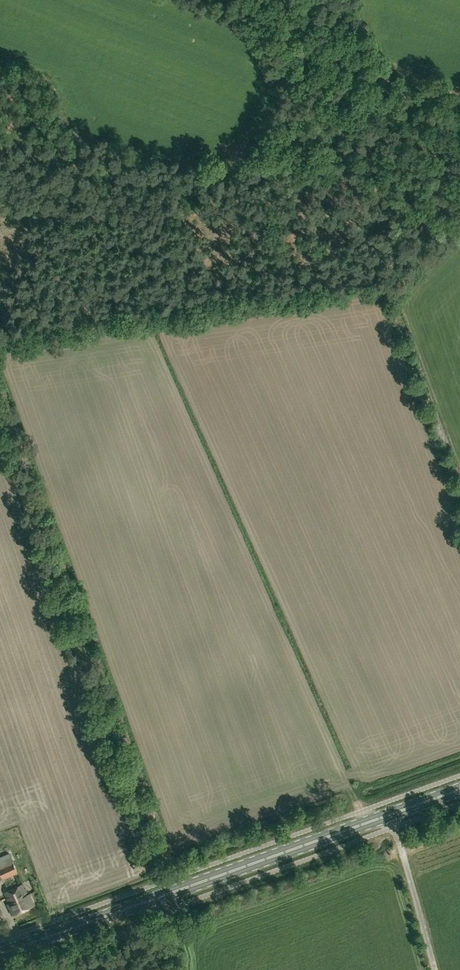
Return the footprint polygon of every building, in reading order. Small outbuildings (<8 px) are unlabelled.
[(10,853),(0,857),(0,871),(3,879),(18,872),(10,853)] [(11,915),(34,905),(29,894),(27,895),(22,884),(4,892),(8,903),(7,904),(11,915)]
